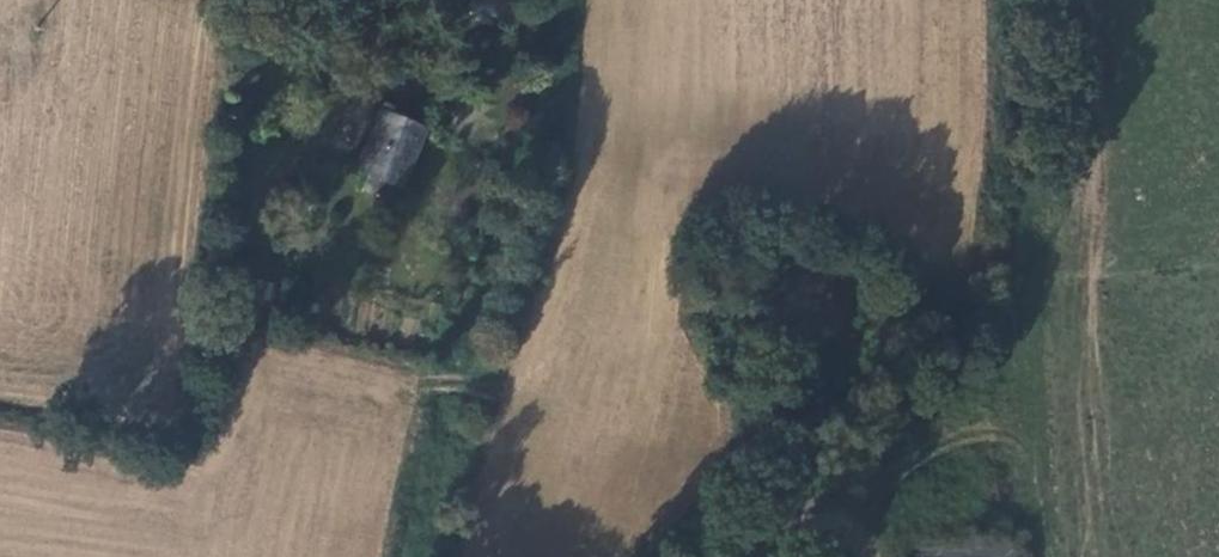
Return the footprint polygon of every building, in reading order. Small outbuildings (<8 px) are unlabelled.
[(480,13),(528,16),(527,0),(481,0),(480,13)] [(353,222),(390,231),(405,151),(352,140),(338,203),(355,205),(353,222)]
